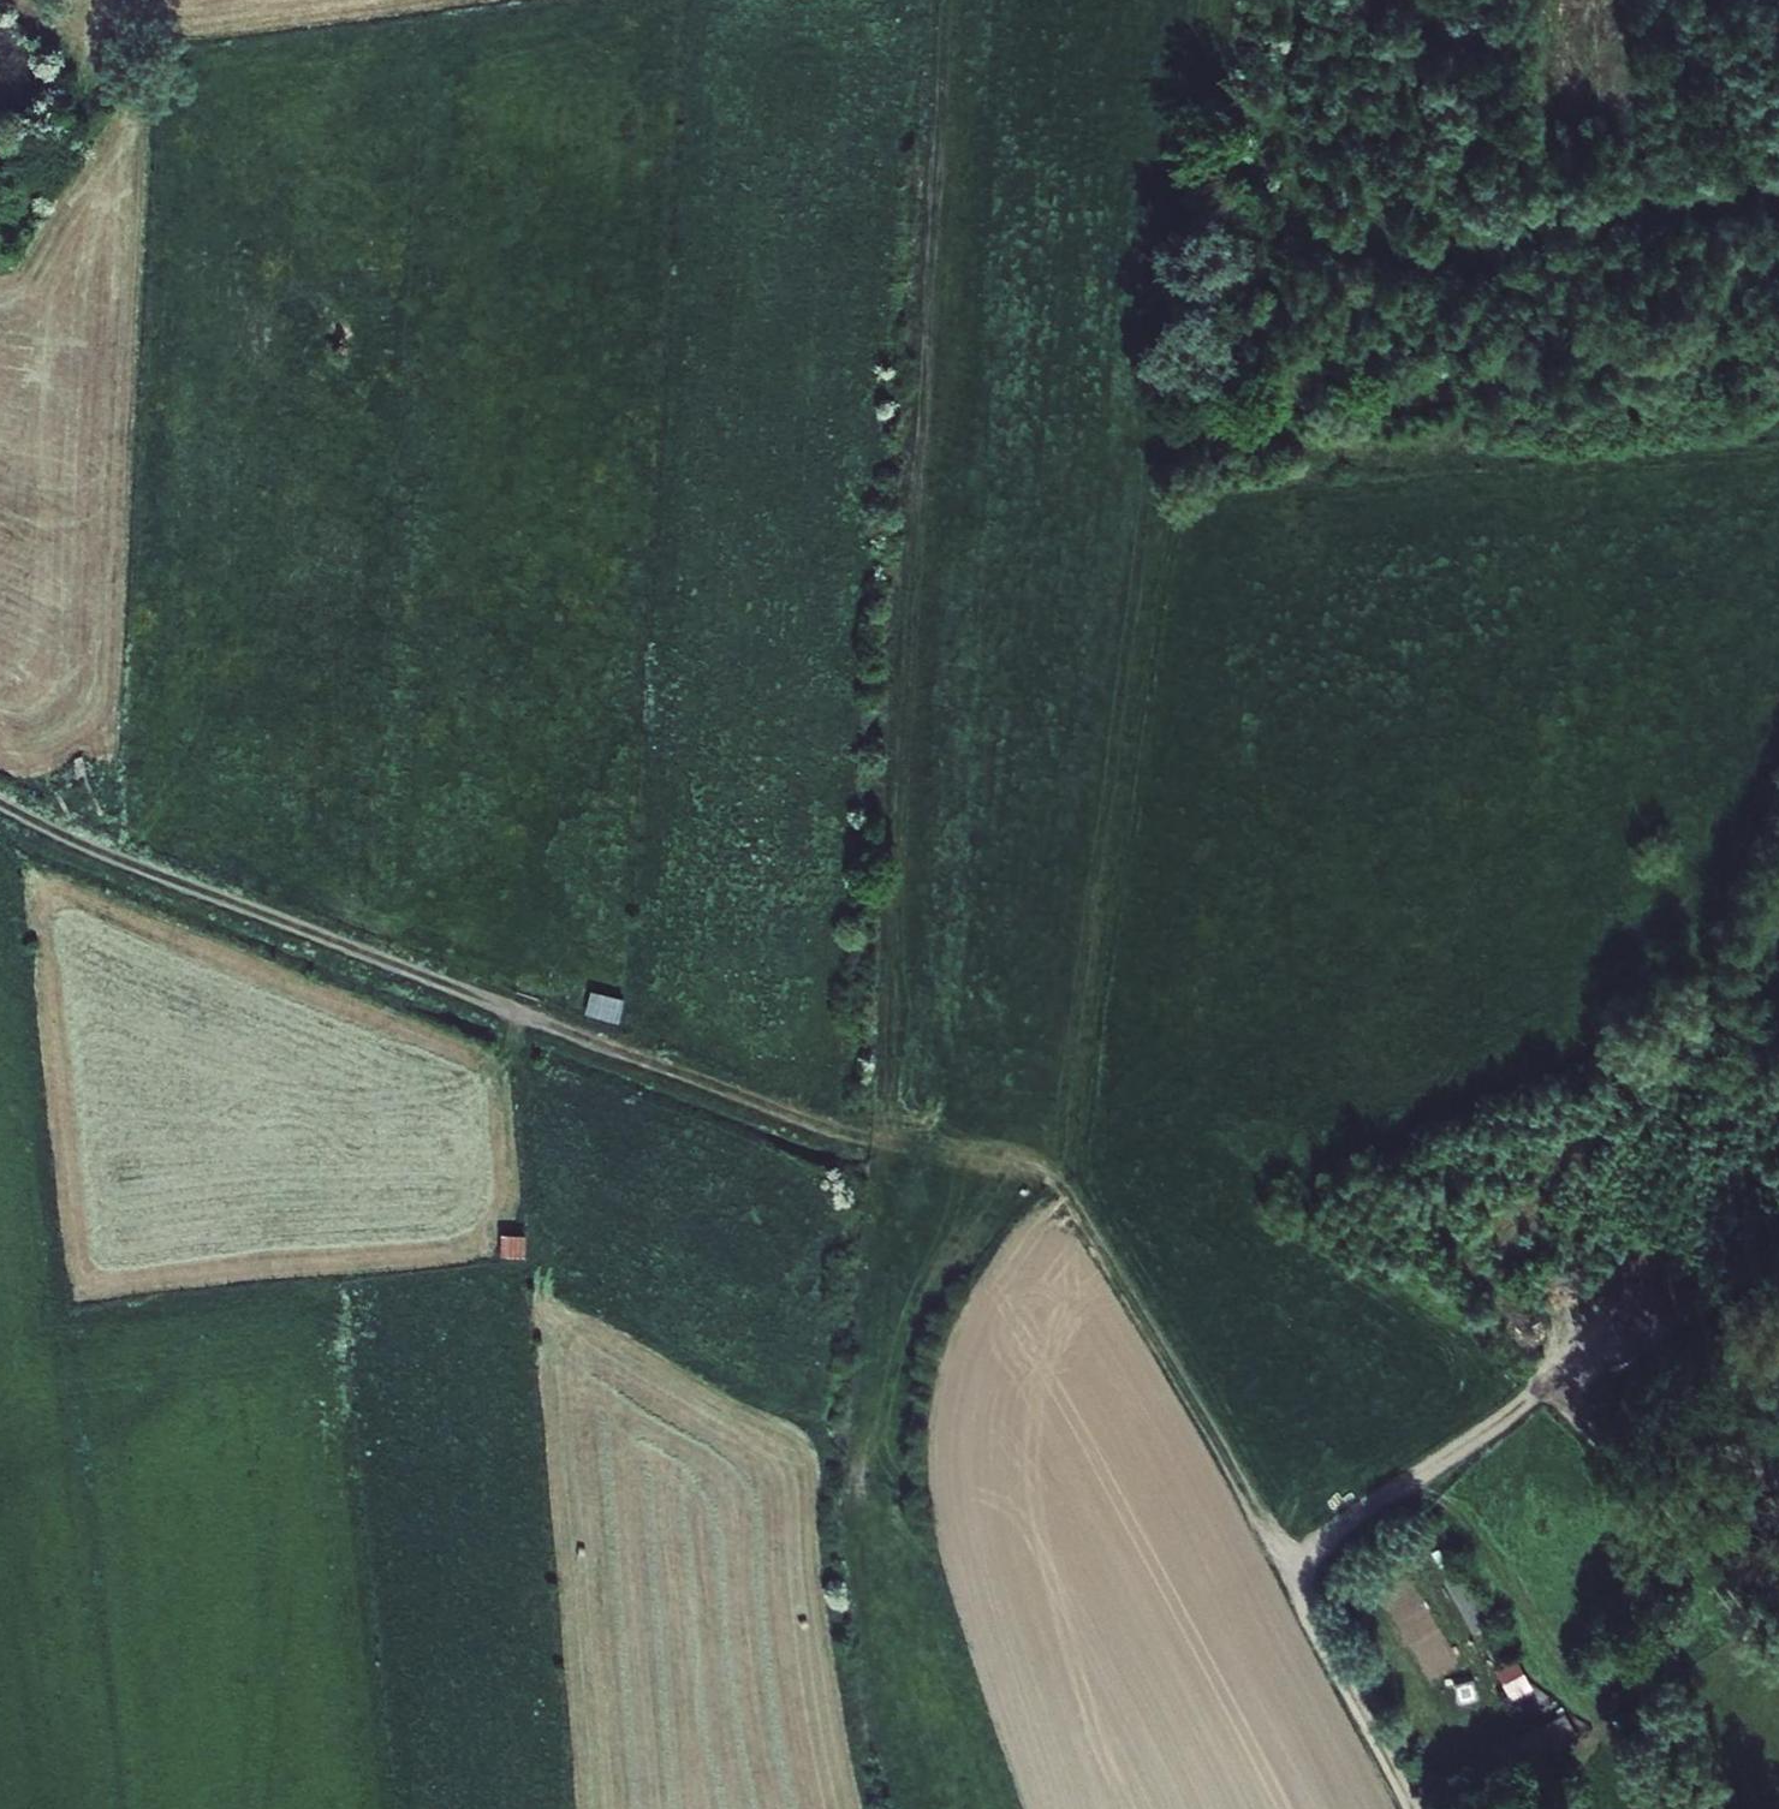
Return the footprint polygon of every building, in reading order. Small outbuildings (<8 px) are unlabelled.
[(1510,1696),(1532,1685),(1517,1656),(1495,1667),(1510,1696)]
